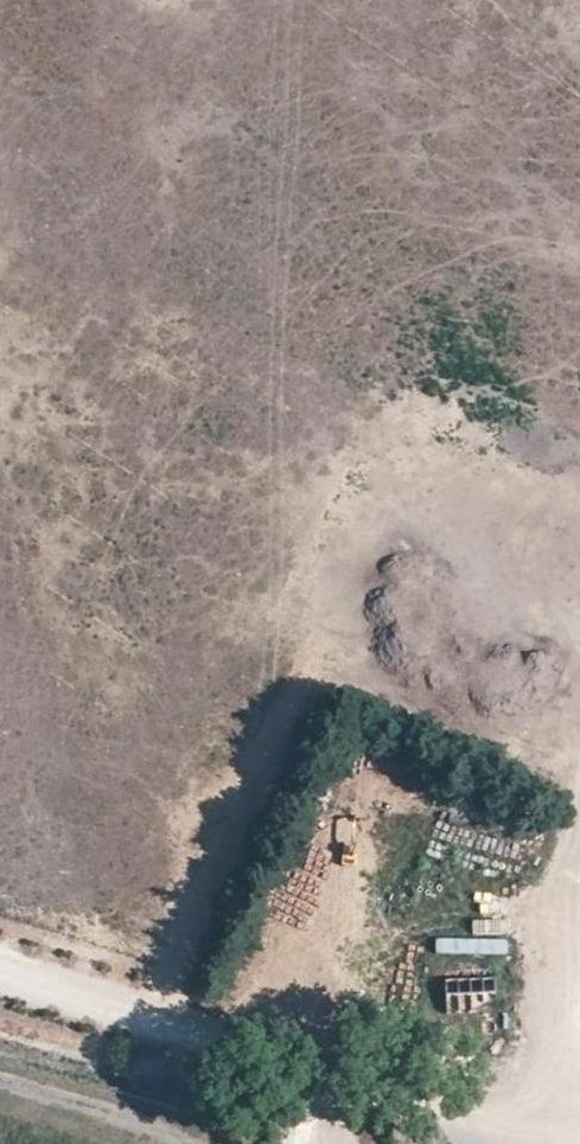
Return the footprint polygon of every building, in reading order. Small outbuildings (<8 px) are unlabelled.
[(443,964),(442,1009),(494,1008),(494,965),(443,964)]
